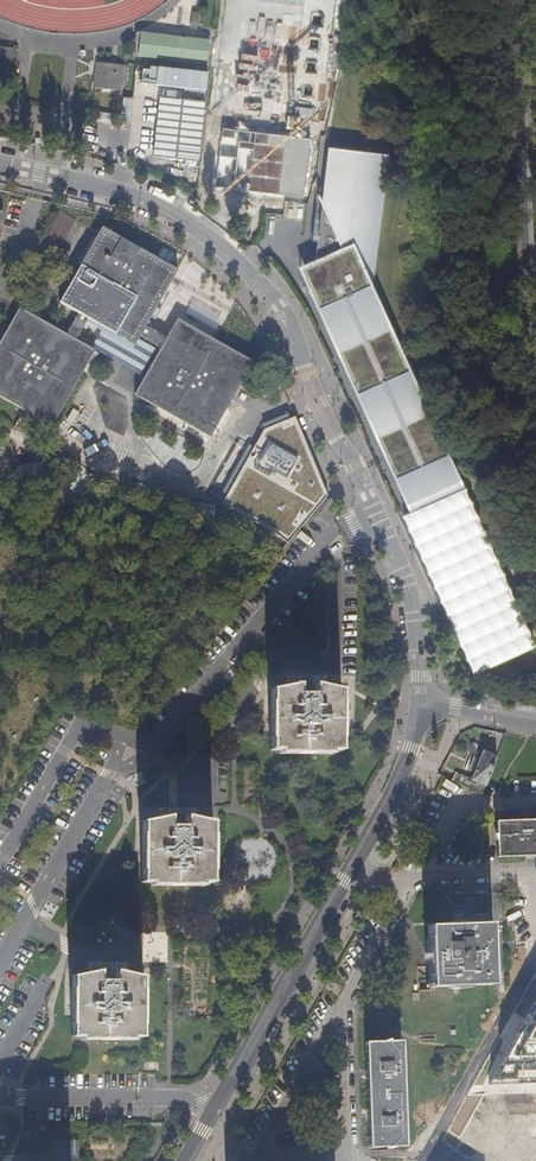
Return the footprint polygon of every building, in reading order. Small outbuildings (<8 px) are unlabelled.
[(199,28),(199,11),(191,11),(191,28),(199,28)] [(137,30),(135,53),(208,62),(211,39),(137,30)] [(11,71),(13,47),(0,45),(0,70),(11,71)] [(123,90),(124,63),(94,62),(93,89),(123,90)] [(141,85),(207,89),(208,70),(142,66),(141,85)] [(154,94),(147,153),(183,157),(190,158),(192,158),(199,99),(154,94)] [(130,118),(133,98),(124,97),(121,116),(130,118)] [(329,144),(325,181),(316,258),(309,261),(312,267),(308,274),(308,279),(308,285),(409,508),(463,483),(372,281),(388,152),(358,148),(329,144)] [(80,310),(88,315),(137,342),(142,332),(147,323),(178,267),(103,224),(60,299),(80,310)] [(215,326),(224,309),(192,291),(183,308),(215,326)] [(77,335),(68,330),(21,303),(0,341),(0,392),(53,422),(96,346),(77,335)] [(77,335),(88,315),(80,310),(68,330),(77,335)] [(168,335),(163,343),(136,390),(212,433),(255,358),(179,315),(168,335)] [(147,323),(142,332),(163,343),(168,335),(147,323)] [(135,380),(140,370),(128,364),(135,349),(95,330),(89,342),(102,348),(96,362),(135,380)] [(490,558),(485,547),(467,555),(472,566),(490,558)] [(503,640),(504,591),(458,591),(458,639),(503,640)] [(282,751),(334,751),(334,748),(341,748),(341,735),(339,735),(340,703),(342,702),(342,688),(315,681),(315,691),(308,690),(299,690),(300,680),(274,688),(274,701),(276,701),(276,734),(273,734),(273,747),(282,747),(282,751)] [(473,781),(486,787),(497,759),(483,753),(480,761),(475,758),(470,772),(475,774),(472,780),(473,781)] [(473,781),(472,780),(457,774),(453,782),(483,795),(486,787),(473,781)] [(153,883),(204,883),(205,880),(213,880),(213,866),(211,866),(211,833),(213,833),(213,819),(187,813),(187,824),(179,824),(172,824),(171,813),(145,819),(145,833),(147,833),(147,867),(145,867),(145,881),(153,881),(153,883)] [(531,821),(496,823),(498,858),(528,857),(535,857),(535,821),(531,821)] [(298,854),(298,866),(310,866),(311,854),(298,854)] [(492,986),(490,935),(489,925),(428,927),(428,940),(431,989),(492,986)] [(81,1034),(82,1037),(134,1037),(134,1034),(142,1034),(142,1021),(139,1021),(140,989),(142,989),(142,976),(116,969),(116,978),(100,978),(100,968),(74,974),(75,987),(76,987),(76,1021),(74,1021),(74,1034),(81,1034)] [(491,1085),(535,1083),(535,1003),(491,1085)] [(401,1041),(366,1042),(366,1071),(368,1114),(369,1147),(404,1147),(401,1041)]
